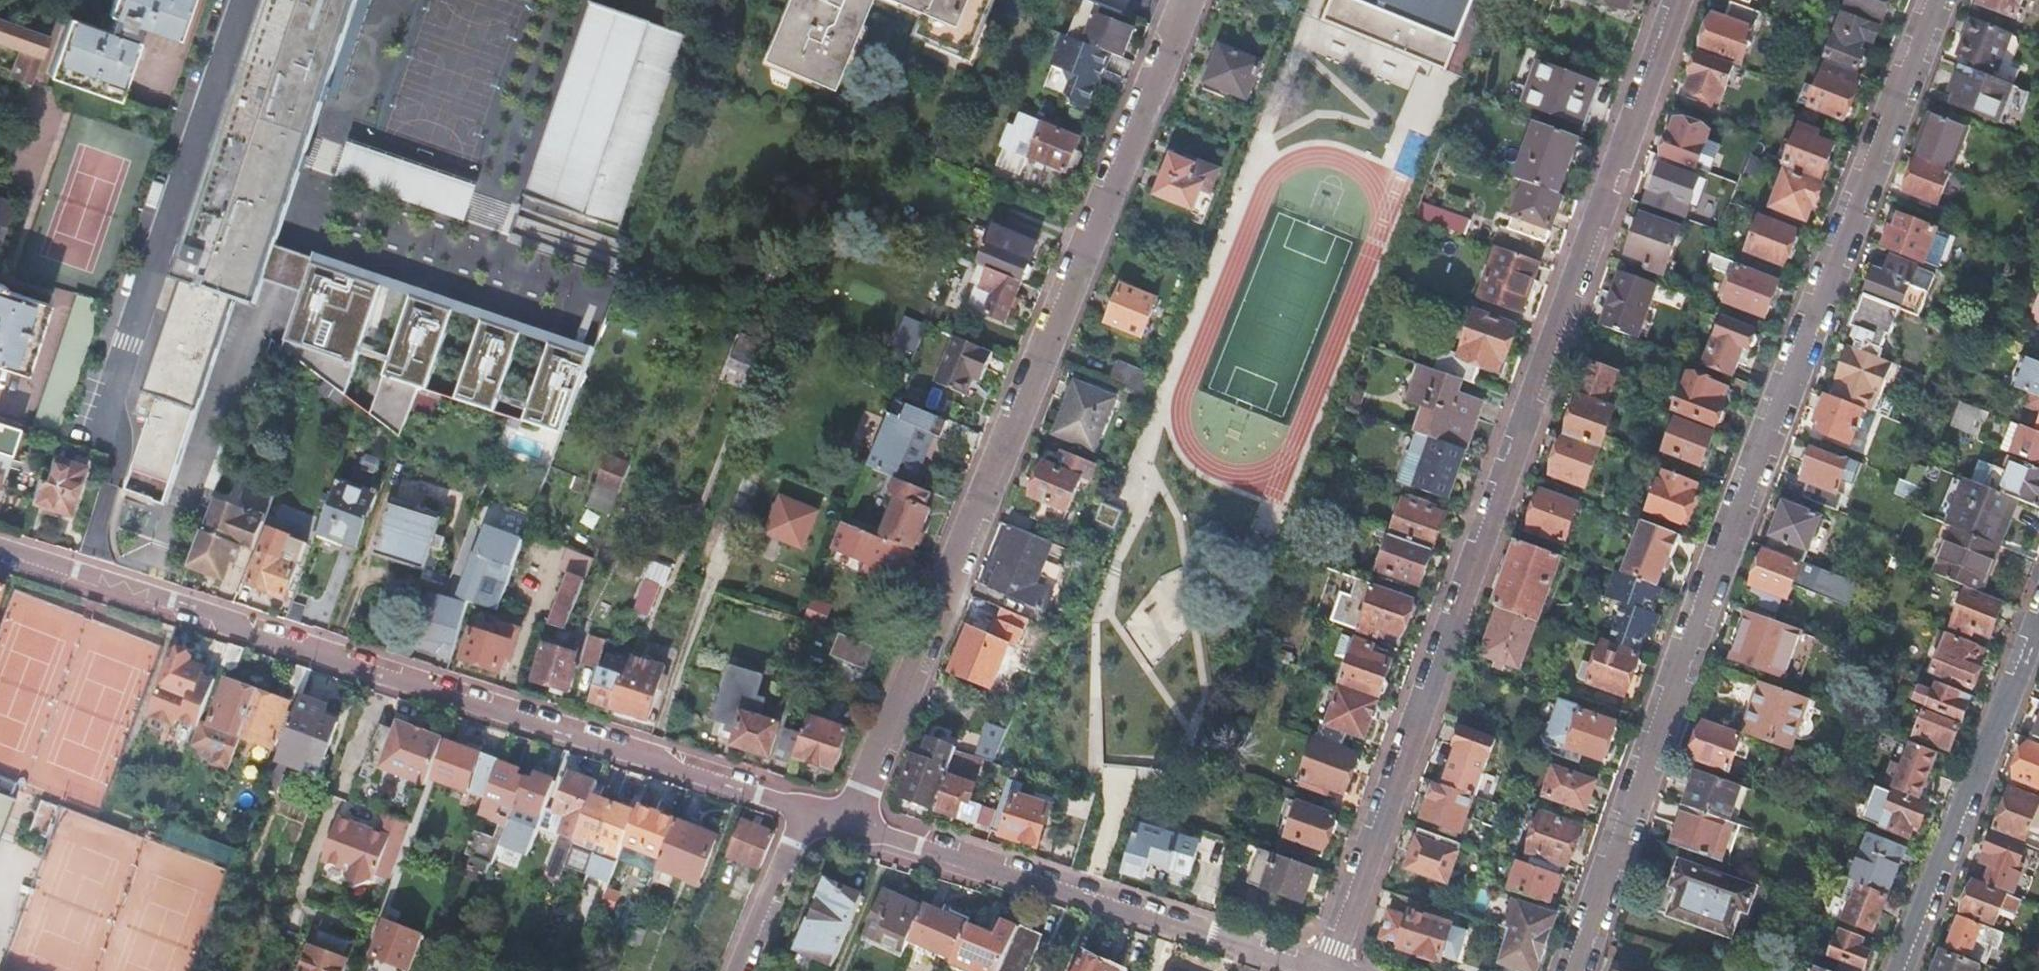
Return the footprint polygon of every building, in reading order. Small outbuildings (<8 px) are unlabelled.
[(169,114),(120,98),(140,41),(135,40),(140,25),(180,38),(192,0),(115,0),(110,15),(113,16),(108,31),(70,18),(50,76),(120,100),(110,130),(158,146),(169,114)] [(174,273),(171,279),(182,282),(145,394),(161,397),(199,409),(215,358),(235,300),(254,306),(262,279),(275,243),(358,0),(267,0),(215,155),(238,172),(199,290),(174,273)] [(771,62),(836,89),(869,10),(862,7),(866,0),(797,0),(771,62)] [(926,12),(916,36),(969,58),(994,0),(897,0),(926,12)] [(1464,33),(1476,0),(1377,0),(1464,33)] [(1629,10),(1632,0),(1601,0),(1629,10)] [(1846,10),(1883,25),(1893,0),(1850,0),(1846,10)] [(1979,5),(2016,20),(2024,0),(1981,0),(1979,5)] [(1761,14),(1732,3),(1726,20),(1715,15),(1713,19),(1711,18),(1706,31),(1709,32),(1702,50),(1742,65),(1761,14)] [(654,23),(596,4),(575,61),(529,197),(620,227),(685,35),(653,24),(654,23)] [(1880,28),(1845,14),(1839,28),(1827,58),(1859,71),(1866,54),(1860,52),(1865,39),(1874,43),(1880,28)] [(31,29),(50,36),(55,21),(36,15),(31,29)] [(1085,42),(1111,53),(1123,58),(1126,48),(1133,30),(1096,15),(1085,42)] [(32,85),(50,36),(31,29),(0,18),(0,42),(19,49),(19,47),(23,49),(12,78),(16,80),(32,85)] [(1975,62),(1972,70),(1980,73),(1992,78),(2006,84),(2014,86),(2020,70),(2011,67),(2001,63),(2011,36),(1972,21),(1959,56),(1975,62)] [(1087,112),(1111,53),(1085,42),(1066,34),(1053,65),(1068,71),(1073,82),(1068,95),(1071,105),(1087,112)] [(2016,38),(2011,36),(2001,63),(2011,67),(2019,46),(2016,38)] [(1219,46),(1205,82),(1246,100),(1261,63),(1219,46)] [(1733,67),(1700,55),(1692,76),(1694,77),(1689,92),(1720,104),(1733,67)] [(1584,127),(1586,123),(1579,120),(1587,97),(1595,99),(1600,84),(1539,63),(1523,105),(1584,127)] [(1827,68),(1812,107),(1845,120),(1858,87),(1856,86),(1858,79),(1827,68)] [(1992,78),(1980,73),(1976,83),(1957,75),(1951,92),(1957,94),(1953,104),(1980,115),(1992,119),(2006,84),(1992,78)] [(1579,120),(1586,123),(1595,99),(1587,97),(1579,120)] [(1017,128),(1011,125),(998,156),(992,168),(1018,179),(1027,156),(1048,164),(1048,170),(1058,174),(1062,170),(1067,172),(1072,161),(1079,164),(1082,155),(1081,153),(1076,151),(1081,139),(1022,114),(1017,128)] [(1928,138),(1920,157),(1949,168),(1955,154),(1958,155),(1962,145),(1959,144),(1964,129),(1930,115),(1922,136),(1928,138)] [(1671,136),(1664,156),(1697,169),(1710,133),(1677,121),(1672,136),(1671,136)] [(1538,122),(1516,178),(1527,182),(1560,194),(1581,138),(1538,122)] [(1798,134),(1786,167),(1822,180),(1832,154),(1813,147),(1816,141),(1798,134)] [(2019,142),(2005,137),(2003,143),(2017,149),(2019,143),(2019,142)] [(481,180),(350,141),(338,180),(469,218),(481,180)] [(987,166),(992,168),(998,156),(992,154),(987,166)] [(215,155),(174,273),(199,290),(238,172),(215,155)] [(1171,156),(1156,195),(1192,210),(1200,191),(1209,195),(1219,170),(1194,160),(1192,165),(1171,156)] [(1660,159),(1644,201),(1692,219),(1708,176),(1660,159)] [(1912,178),(1906,191),(1939,204),(1952,172),(1919,159),(1919,160),(1915,162),(1913,164),(1911,167),(1910,171),(1910,174),(1912,178)] [(1787,174),(1773,208),(1807,222),(1820,187),(1787,174)] [(1547,244),(1564,196),(1560,194),(1527,182),(1509,231),(1547,244)] [(12,201),(0,197),(0,239),(12,201)] [(1471,229),(1474,211),(1428,205),(1425,222),(1471,229)] [(1886,231),(1882,240),(1885,245),(1884,247),(1924,263),(1937,231),(1901,216),(1896,229),(1892,228),(1891,230),(1886,231)] [(1641,217),(1628,254),(1649,262),(1647,268),(1666,275),(1681,232),(1641,217)] [(1036,234),(1003,220),(999,229),(1030,242),(1032,243),(1036,234)] [(1761,220),(1748,252),(1784,267),(1790,253),(1795,250),(1799,241),(1796,236),(1797,234),(1761,220)] [(995,227),(980,264),(990,268),(1021,281),(1030,261),(1023,258),(1030,242),(999,229),(995,227)] [(1023,258),(1030,261),(1036,245),(1032,243),(1030,242),(1023,258)] [(595,350),(318,256),(275,243),(262,279),(305,293),(286,351),(347,397),(383,289),(413,299),(371,416),(402,438),(419,389),(430,392),(457,313),(485,322),(459,402),(498,413),(523,335),(553,344),(526,423),(564,434),(595,350)] [(1540,262),(1498,247),(1480,297),(1522,313),(1540,262)] [(1711,255),(1707,267),(1731,277),(1732,272),(1737,274),(1726,303),(1765,319),(1779,284),(1742,269),(1743,267),(1711,255)] [(1865,297),(1901,311),(1917,317),(1934,276),(1891,259),(1886,270),(1883,274),(1876,271),(1865,297)] [(1004,322),(1021,281),(990,268),(984,281),(982,280),(976,285),(966,306),(1004,322)] [(1622,273),(1602,326),(1638,339),(1658,286),(1622,273)] [(26,374),(47,304),(4,290),(6,286),(0,284),(0,366),(26,374)] [(1122,287),(1107,323),(1142,337),(1157,301),(1122,287)] [(59,438),(103,303),(76,294),(34,430),(59,438)] [(2029,320),(2038,324),(2038,321),(2038,296),(2029,320)] [(1852,348),(1877,358),(1885,339),(1889,341),(1901,311),(1865,297),(1859,313),(1857,313),(1851,327),(1856,329),(1852,338),(1855,339),(1852,348)] [(1517,327),(1476,312),(1460,355),(1444,349),(1436,371),(1461,380),(1475,385),(1482,367),(1498,373),(1502,363),(1503,363),(1517,327)] [(917,349),(928,321),(908,314),(898,342),(917,349)] [(1722,321),(1705,367),(1733,378),(1738,364),(1737,364),(1743,349),(1748,351),(1749,348),(1751,348),(1754,347),(1757,339),(1756,336),(1754,335),(1755,333),(1722,321)] [(753,362),(762,338),(743,331),(734,355),(753,362)] [(992,353),(956,337),(937,384),(965,395),(972,376),(981,380),(992,353)] [(282,358),(286,351),(280,347),(276,356),(282,358)] [(1842,381),(1835,397),(1874,413),(1880,397),(1882,398),(1895,365),(1877,358),(1852,348),(1850,347),(1843,366),(1849,369),(1844,381),(1842,381)] [(732,358),(729,380),(748,382),(751,361),(732,358)] [(2020,389),(2032,394),(2038,397),(2038,362),(2032,359),(2020,389)] [(1109,383),(1142,396),(1142,395),(1149,376),(1117,363),(1109,383)] [(1587,382),(1622,395),(1623,393),(1614,389),(1619,373),(1594,364),(1587,382)] [(1425,411),(1417,433),(1419,433),(1432,438),(1468,450),(1485,402),(1456,392),(1461,380),(1436,371),(1422,366),(1408,405),(1425,411)] [(1688,374),(1675,410),(1716,426),(1717,423),(1722,421),(1725,413),(1723,408),(1724,404),(1723,403),(1728,390),(1688,374)] [(1581,397),(1567,436),(1602,449),(1622,395),(1587,382),(1582,397),(1581,397)] [(1075,384),(1054,434),(1093,449),(1113,399),(1075,384)] [(2032,394),(2027,405),(2038,410),(2038,397),(2032,394)] [(166,504),(199,409),(161,397),(129,491),(166,504)] [(1826,398),(1817,421),(1822,423),(1819,431),(1849,443),(1862,412),(1826,398)] [(1954,423),(1981,434),(1991,409),(1964,398),(1954,423)] [(867,467),(892,478),(913,427),(922,430),(920,434),(955,445),(962,428),(947,421),(910,405),(909,405),(903,419),(889,413),(876,446),(867,467)] [(1678,420),(1665,452),(1701,466),(1714,433),(1678,420)] [(2015,452),(2025,428),(2026,426),(2014,421),(2003,449),(2014,454),(2015,452)] [(2025,428),(2015,452),(2038,461),(2038,433),(2025,428)] [(1398,481),(1415,487),(1449,500),(1468,450),(1432,438),(1419,433),(1412,452),(1408,451),(1398,481)] [(1602,449),(1567,436),(1553,475),(1587,487),(1602,449)] [(1808,484),(1803,498),(1838,511),(1843,497),(1836,494),(1840,485),(1852,489),(1860,468),(1848,464),(1812,450),(1806,466),(1808,466),(1802,481),(1808,484)] [(86,465),(54,454),(47,479),(41,477),(33,500),(71,512),(86,465)] [(619,495),(630,466),(607,457),(596,486),(619,495)] [(2003,492),(2017,498),(2038,507),(2038,468),(2017,459),(2003,492)] [(1044,464),(1031,497),(1068,513),(1081,479),(1044,464)] [(1698,483),(1664,470),(1660,482),(1659,481),(1647,511),(1682,524),(1688,510),(1690,511),(1694,498),(1692,498),(1698,483)] [(359,548),(380,495),(378,494),(383,482),(373,478),(368,491),(339,480),(319,533),(359,548)] [(1967,478),(1953,516),(1999,534),(2004,520),(2008,522),(2017,498),(2003,492),(1967,478)] [(1920,487),(1901,480),(1896,493),(1915,501),(1920,487)] [(1580,502),(1544,488),(1528,531),(1565,544),(1580,502)] [(897,497),(881,537),(912,550),(928,510),(897,497)] [(379,546),(376,554),(424,570),(421,578),(444,586),(447,575),(436,571),(446,540),(437,537),(446,508),(437,505),(436,511),(394,498),(382,537),(380,536),(377,546),(379,546)] [(781,498),(766,534),(802,549),(817,512),(781,498)] [(247,518),(249,514),(250,510),(215,499),(190,570),(246,588),(257,551),(239,545),(247,518)] [(1405,499),(1392,535),(1433,550),(1446,514),(1405,499)] [(292,528),(298,509),(283,504),(277,523),(292,528)] [(1772,536),(1767,548),(1802,561),(1805,563),(1809,551),(1822,519),(1785,504),(1772,536)] [(247,518),(264,524),(266,517),(255,513),(249,514),(247,518)] [(1013,514),(1008,527),(1035,538),(1040,525),(1013,514)] [(1953,516),(1949,526),(1954,527),(1995,544),(1999,534),(1953,516)] [(462,597),(502,609),(526,534),(486,521),(462,597)] [(1652,524),(1643,521),(1634,542),(1644,545),(1652,524)] [(1621,573),(1657,586),(1665,567),(1669,557),(1673,558),(1682,536),(1652,524),(1644,545),(1634,542),(1621,573)] [(886,542),(843,525),(832,549),(876,566),(880,556),(905,566),(911,551),(886,541),(886,542)] [(1035,538),(1008,527),(994,562),(1003,565),(999,576),(993,591),(1044,611),(1051,593),(1033,586),(1050,544),(1035,538)] [(1954,527),(1935,574),(1982,592),(2000,546),(1995,544),(1954,527)] [(1433,550),(1392,535),(1379,570),(1420,585),(1433,550)] [(1519,540),(1494,607),(1499,609),(1537,622),(1561,556),(1519,540)] [(1849,607),(1859,584),(1805,563),(1802,561),(1800,565),(1766,552),(1765,553),(1761,555),(1757,565),(1759,570),(1752,586),(1760,589),(1757,595),(1761,597),(1758,606),(1777,614),(1783,599),(1787,600),(1793,585),(1849,607)] [(261,554),(248,591),(269,599),(271,594),(286,599),(298,567),(261,554)] [(593,561),(586,558),(585,563),(568,557),(562,574),(570,577),(550,628),(554,629),(566,632),(593,561)] [(1669,557),(1665,567),(1669,569),(1673,558),(1669,557)] [(652,559),(637,605),(656,611),(671,565),(652,559)] [(836,562),(828,559),(803,620),(813,624),(820,609),(832,571),(836,562)] [(1619,603),(1605,640),(1638,651),(1644,634),(1652,612),(1661,588),(1657,586),(1621,573),(1612,569),(1602,597),(1619,603)] [(993,591),(999,576),(994,574),(988,589),(993,591)] [(1378,586),(1349,576),(1333,620),(1377,636),(1380,629),(1402,636),(1414,602),(1377,588),(1378,586)] [(457,657),(469,598),(429,590),(417,649),(457,657)] [(1952,629),(1971,636),(1973,631),(1989,637),(2003,604),(1967,590),(1952,629)] [(647,615),(635,609),(632,615),(645,620),(647,615)] [(1520,669),(1537,622),(1499,609),(1482,656),(1520,669)] [(968,628),(950,675),(990,691),(1008,646),(1015,649),(1027,621),(1001,610),(990,636),(968,628)] [(1652,612),(1644,634),(1653,637),(1661,615),(1652,612)] [(1746,615),(1731,658),(1786,678),(1801,635),(1746,615)] [(477,620),(464,661),(500,672),(504,661),(510,663),(521,631),(497,623),(496,627),(477,620)] [(554,629),(550,628),(541,625),(538,635),(550,638),(554,629)] [(567,633),(566,632),(554,629),(550,638),(565,639),(567,633)] [(1973,688),(1982,664),(1978,663),(1983,649),(1948,635),(1933,672),(1973,688)] [(873,648),(842,636),(834,656),(865,668),(873,648)] [(599,670),(606,644),(588,639),(583,655),(584,656),(582,665),(599,670)] [(1358,640),(1342,683),(1380,696),(1393,661),(1371,652),(1374,645),(1358,640)] [(1603,643),(1589,683),(1625,695),(1639,655),(1603,643)] [(243,649),(229,644),(219,669),(227,672),(236,668),(243,649)] [(546,647),(535,682),(570,693),(580,664),(576,663),(579,652),(569,650),(571,646),(564,644),(562,652),(546,647)] [(201,721),(215,680),(201,675),(204,669),(189,663),(190,659),(173,652),(149,716),(175,726),(178,719),(198,727),(201,721)] [(629,665),(609,658),(604,672),(603,672),(592,704),(595,705),(613,711),(623,679),(624,679),(629,665)] [(312,670),(297,666),(290,686),(293,692),(303,695),(312,670)] [(729,673),(714,722),(738,728),(732,747),(770,757),(779,725),(759,719),(765,700),(756,698),(761,682),(729,673)] [(623,679),(613,711),(648,722),(658,690),(655,689),(658,680),(639,674),(637,683),(624,679),(623,679)] [(1790,751),(1809,699),(1746,677),(1728,729),(1790,751)] [(241,736),(257,693),(226,681),(210,724),(205,723),(196,748),(214,755),(210,765),(228,771),(241,736)] [(1964,693),(1941,684),(1937,694),(1923,688),(1918,702),(1931,708),(1931,709),(1964,722),(1970,707),(1960,703),(1964,693)] [(1341,690),(1328,726),(1337,729),(1335,736),(1345,740),(1348,731),(1365,737),(1377,703),(1341,690)] [(288,704),(257,693),(241,736),(272,748),(288,704)] [(301,699),(278,761),(303,770),(307,760),(322,765),(337,725),(322,719),(326,708),(301,699)] [(1587,708),(1570,702),(1562,725),(1561,725),(1555,728),(1550,741),(1554,748),(1559,750),(1562,750),(1560,757),(1580,764),(1584,752),(1593,756),(1604,760),(1616,725),(1585,714),(1587,708)] [(1951,752),(1962,725),(1927,711),(1917,738),(1951,752)] [(809,719),(796,759),(834,771),(847,731),(809,719)] [(196,748),(205,723),(201,721),(198,727),(191,746),(196,748)] [(382,725),(363,778),(376,782),(381,769),(426,785),(430,774),(441,744),(443,739),(424,731),(416,728),(398,721),(395,730),(382,725)] [(1704,723),(1692,757),(1730,770),(1742,736),(1704,723)] [(360,776),(363,778),(382,725),(380,724),(360,776)] [(1443,785),(1475,796),(1495,739),(1462,727),(1449,761),(1452,762),(1443,785)] [(792,764),(801,734),(786,729),(776,759),(792,764)] [(1316,740),(1299,785),(1318,792),(1320,785),(1344,793),(1358,754),(1316,740)] [(1885,786),(1920,800),(1939,753),(1913,742),(1903,766),(1894,762),(1885,786)] [(500,762),(447,743),(433,779),(486,799),(500,762)] [(899,798),(936,811),(947,777),(955,753),(956,750),(946,747),(944,750),(927,744),(921,761),(912,758),(899,798)] [(2029,745),(2017,777),(2038,786),(2038,749),(2029,745)] [(1593,756),(1584,752),(1580,764),(1589,767),(1593,756)] [(947,777),(936,811),(956,818),(962,801),(970,803),(976,786),(975,786),(983,761),(955,753),(947,777)] [(482,809),(510,820),(512,815),(517,801),(524,784),(516,781),(521,770),(500,762),(486,799),(482,809)] [(997,776),(1006,779),(1008,772),(999,769),(997,776)] [(1555,769),(1545,796),(1586,810),(1595,782),(1555,769)] [(1727,821),(1728,822),(1741,786),(1697,771),(1685,806),(1727,821)] [(591,797),(597,783),(569,772),(554,812),(567,817),(560,835),(574,841),(591,797)] [(525,781),(524,784),(517,801),(512,815),(525,820),(530,807),(544,812),(555,783),(534,775),(531,783),(525,781)] [(1443,785),(1436,782),(1423,817),(1461,831),(1475,796),(1443,785)] [(2013,786),(1995,832),(2024,843),(2027,834),(2038,839),(2038,797),(2013,786)] [(1929,807),(1876,787),(1863,820),(1910,838),(1915,824),(1921,826),(1929,807)] [(0,793),(0,842),(16,799),(0,793)] [(1050,809),(1004,794),(999,808),(991,831),(1039,846),(1050,809)] [(586,839),(599,844),(614,806),(591,797),(574,841),(584,845),(586,839)] [(58,807),(42,801),(31,832),(46,838),(58,807)] [(1299,803),(1286,838),(1324,851),(1336,817),(1299,803)] [(614,806),(599,844),(609,848),(607,853),(619,857),(636,814),(614,806)] [(1672,844),(1721,862),(1727,846),(1719,843),(1727,821),(1685,806),(1672,844)] [(619,857),(618,860),(655,875),(657,868),(675,822),(638,807),(636,814),(619,857)] [(347,821),(331,865),(350,872),(349,874),(355,889),(370,882),(370,880),(374,881),(376,876),(390,881),(411,824),(385,814),(378,833),(347,821)] [(1542,815),(1530,851),(1568,865),(1580,828),(1542,815)] [(322,861),(331,865),(347,821),(338,818),(322,861)] [(727,856),(760,870),(775,835),(741,821),(727,856)] [(716,839),(675,822),(657,868),(663,870),(658,883),(670,888),(675,875),(697,884),(716,839)] [(243,852),(169,824),(162,842),(236,869),(243,852)] [(1158,832),(1137,826),(1123,873),(1143,880),(1149,862),(1157,865),(1159,858),(1172,862),(1179,839),(1158,832)] [(1462,844),(1424,830),(1421,839),(1419,838),(1408,867),(1447,882),(1462,844)] [(1902,862),(1908,848),(1870,833),(1864,847),(1851,880),(1853,880),(1888,895),(1890,895),(1902,862)] [(1992,867),(1986,883),(2013,894),(2022,874),(2017,872),(2026,849),(1993,836),(1982,864),(1992,867)] [(1316,869),(1261,850),(1249,885),(1305,904),(1316,869)] [(1159,858),(1157,865),(1170,868),(1172,862),(1159,858)] [(1519,861),(1509,889),(1549,902),(1553,891),(1557,893),(1562,876),(1519,861)] [(1676,890),(1667,917),(1730,940),(1740,913),(1746,915),(1756,889),(1678,861),(1669,887),(1676,890)] [(2022,874),(2013,894),(2025,899),(2033,879),(2022,874)] [(559,880),(553,895),(566,900),(571,886),(559,880)] [(832,965),(861,898),(825,882),(816,903),(818,904),(810,920),(809,920),(796,950),(832,965)] [(2007,894),(1975,882),(1963,912),(1994,924),(2007,894)] [(1873,932),(1887,898),(1861,888),(1854,905),(1852,904),(1845,921),(1873,932)] [(923,908),(884,891),(865,935),(903,952),(905,948),(923,908)] [(1418,915),(1422,901),(1402,894),(1397,893),(1383,938),(1403,944),(1405,949),(1437,959),(1442,956),(1451,925),(1418,915)] [(1505,928),(1509,929),(1499,964),(1523,970),(1538,970),(1555,914),(1513,902),(1505,928)] [(923,907),(923,908),(905,948),(933,961),(937,953),(952,959),(954,954),(966,925),(969,919),(953,912),(951,919),(923,907)] [(1962,916),(1948,949),(1987,964),(1993,948),(1998,949),(2004,933),(1982,924),(1962,916)] [(372,958),(406,970),(408,970),(414,956),(419,958),(424,945),(419,943),(422,935),(386,921),(372,958)] [(949,964),(966,970),(999,970),(1018,928),(1000,921),(993,937),(966,925),(954,954),(952,959),(949,964)] [(1018,928),(999,970),(1027,970),(1042,936),(1019,926),(1018,928)] [(371,932),(359,927),(353,943),(327,933),(320,950),(311,947),(302,970),(345,970),(348,961),(346,960),(350,950),(362,955),(371,932)] [(318,929),(311,947),(320,950),(327,933),(318,929)] [(1837,970),(1865,970),(1871,956),(1864,953),(1868,945),(1841,934),(1832,956),(1842,960),(1837,970)] [(1934,970),(1979,970),(1980,968),(1941,953),(1934,970)] [(1077,970),(1111,970),(1083,959),(1077,970)]
